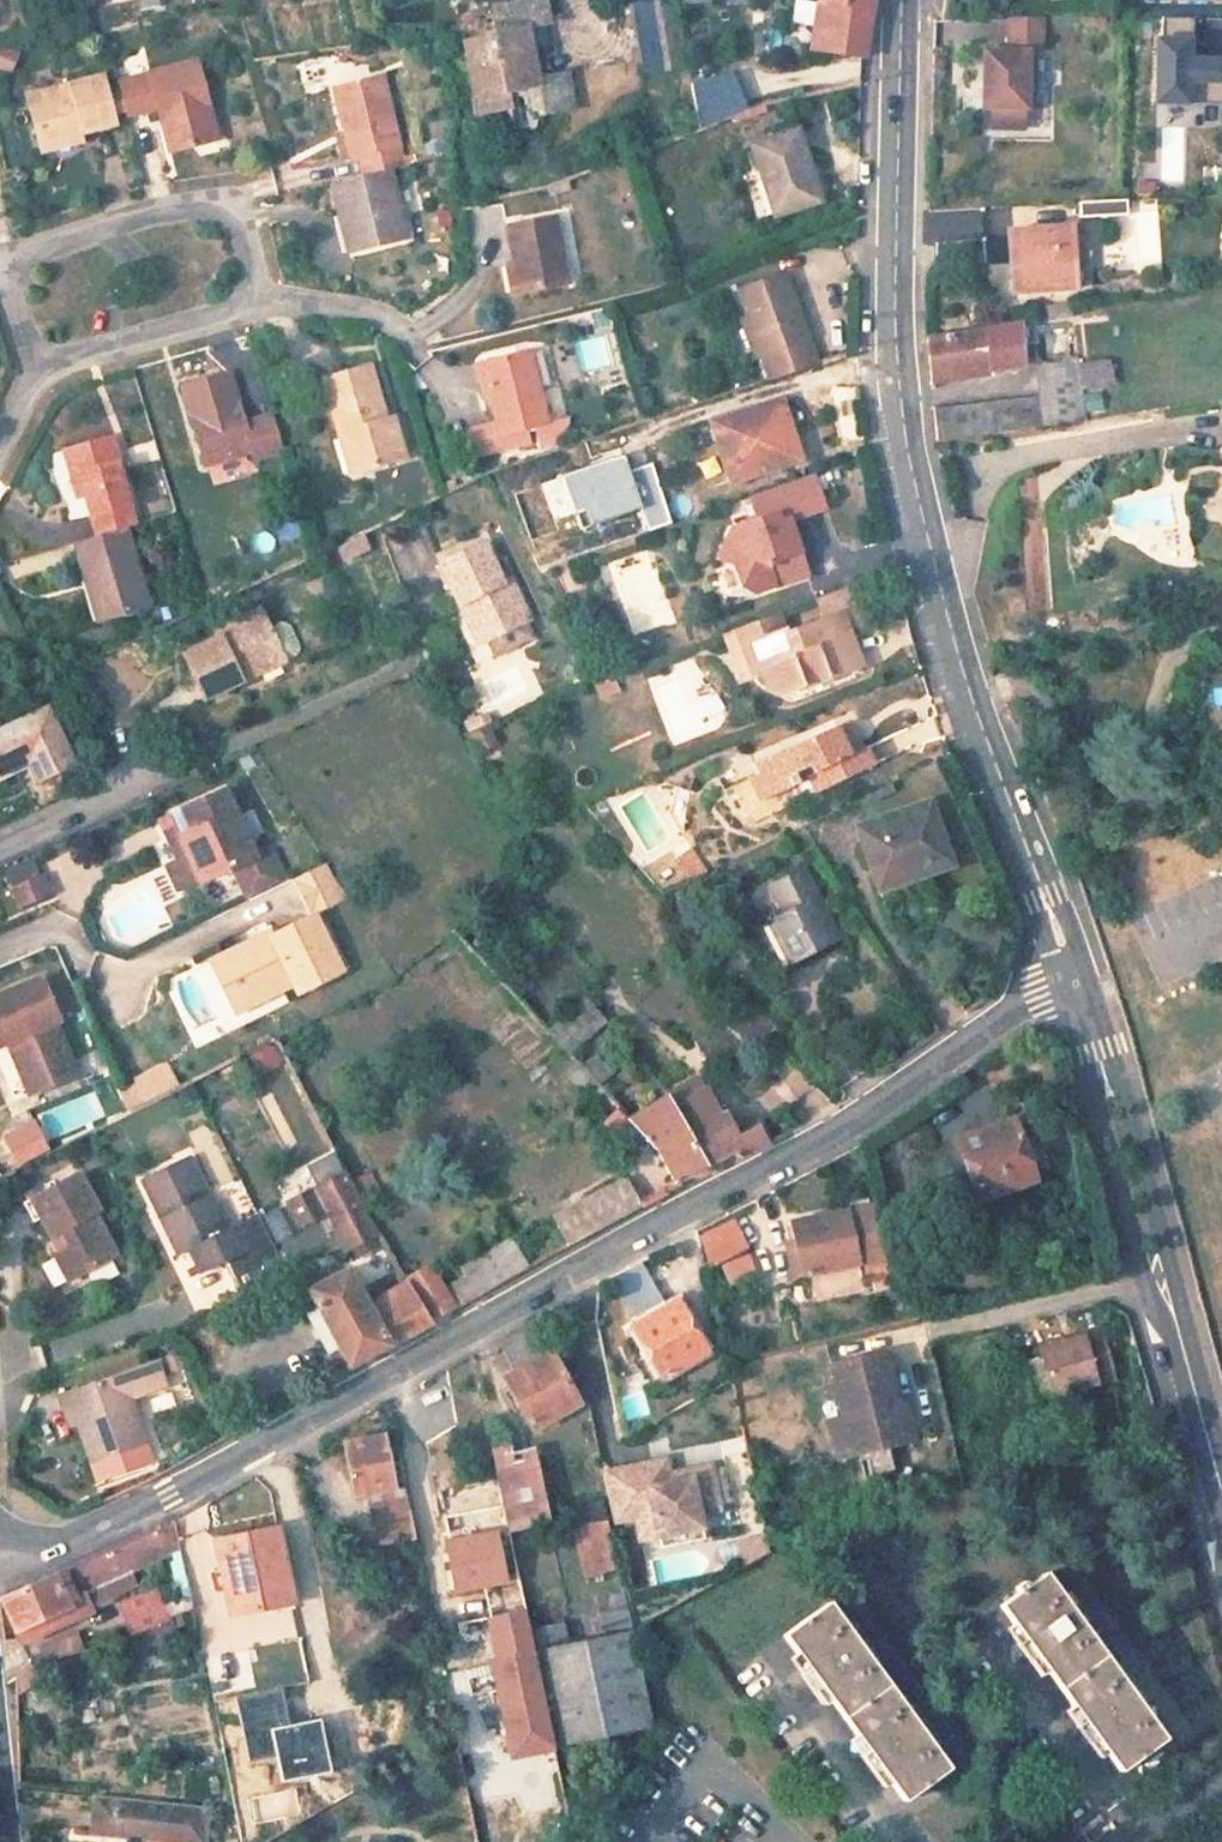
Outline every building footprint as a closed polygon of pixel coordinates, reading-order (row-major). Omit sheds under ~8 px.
[(485,33),(490,58),(468,63),(479,114),(513,107),(509,90),(529,86),(535,116),(542,115),(542,121),(576,115),(568,72),(538,78),(533,51),(529,27),(544,24),(550,23),(545,0),(518,0),(491,5),(496,31),(485,33)] [(814,28),(833,31),(839,39),(836,52),(863,57),(873,0),(819,0),(814,28)] [(631,10),(638,80),(681,77),(675,7),(631,10)] [(1043,16),(1002,16),(1002,47),(974,47),(974,109),(987,109),(987,129),(1022,129),(1022,109),(1024,109),(1023,51),(1043,51),(1043,16)] [(1199,23),(1167,22),(1166,45),(1163,44),(1161,108),(1221,109),(1221,65),(1195,64),(1195,46),(1199,47),(1199,23)] [(533,51),(549,48),(544,24),(529,27),(533,51)] [(833,31),(814,28),(810,48),(836,52),(839,39),(833,31)] [(490,58),(485,33),(463,39),(468,63),(490,58)] [(8,74),(15,52),(0,47),(0,72),(8,74)] [(295,64),(303,92),(319,88),(310,60),(295,64)] [(214,141),(195,63),(116,84),(125,120),(157,111),(169,153),(214,141)] [(685,80),(693,117),(723,111),(716,74),(685,80)] [(382,77),(331,87),(342,131),(336,133),(343,162),(358,159),(362,178),(389,171),(405,167),(382,77)] [(102,80),(25,100),(38,150),(80,138),(114,128),(102,80)] [(829,205),(805,129),(753,145),(777,222),(829,205)] [(83,147),(80,138),(38,150),(40,159),(83,147)] [(333,184),(349,253),(406,239),(389,171),(362,178),(333,184)] [(394,186),(400,213),(416,210),(409,183),(394,186)] [(549,221),(502,229),(509,269),(514,296),(561,288),(549,221)] [(1066,232),(1013,233),(1014,265),(1008,265),(1009,298),(1068,295),(1066,232)] [(502,298),(514,296),(509,269),(497,270),(502,298)] [(811,370),(781,281),(733,298),(741,322),(754,363),(762,386),(811,370)] [(741,322),(733,325),(747,366),(754,363),(741,322)] [(1022,366),(1015,326),(927,341),(931,380),(1022,366)] [(540,428),(524,355),(477,365),(490,425),(492,437),(522,431),(540,428)] [(1074,360),(1036,366),(1041,395),(1006,401),(984,403),(934,408),(938,448),(1086,424),(1074,360)] [(378,418),(361,365),(315,380),(332,438),(341,436),(351,471),(398,456),(385,416),(378,418)] [(198,464),(245,450),(248,461),(278,452),(267,415),(238,423),(224,374),(176,388),(198,464)] [(800,461),(782,406),(714,428),(732,482),(800,461)] [(492,437),(490,425),(464,431),(469,455),(525,443),(522,431),(492,437)] [(107,439),(59,453),(67,479),(75,477),(83,503),(94,539),(123,530),(130,528),(112,466),(114,465),(107,439)] [(826,510),(814,475),(750,498),(758,522),(735,531),(727,545),(742,552),(734,567),(742,588),(756,595),(809,577),(798,545),(788,548),(781,525),(826,510)] [(75,477),(67,479),(74,505),(83,503),(75,477)] [(109,618),(147,605),(123,530),(94,539),(74,546),(85,581),(96,578),(109,618)] [(333,544),(338,562),(367,553),(361,535),(333,544)] [(528,626),(508,585),(500,589),(482,549),(438,569),(458,611),(466,608),(484,647),(493,665),(534,646),(526,627),(528,626)] [(98,622),(109,618),(96,578),(85,581),(98,622)] [(856,626),(842,590),(813,602),(820,622),(781,637),(777,638),(770,619),(732,634),(748,675),(752,673),(759,690),(779,698),(800,690),(851,670),(838,633),(856,626)] [(474,652),(484,647),(466,608),(458,611),(456,613),(474,652)] [(269,628),(260,609),(216,630),(219,638),(183,654),(203,699),(240,682),(237,674),(282,653),(269,628)] [(282,653),(237,674),(240,682),(301,653),(286,621),(269,628),(282,653)] [(0,732),(0,776),(29,763),(39,784),(75,767),(48,709),(0,732)] [(870,770),(862,751),(839,762),(833,748),(837,746),(831,732),(795,748),(796,750),(777,759),(775,757),(750,767),(755,778),(744,783),(756,808),(792,791),(786,779),(808,769),(811,777),(807,780),(815,796),(870,770)] [(162,817),(181,857),(161,865),(175,894),(229,869),(245,904),(282,886),(266,852),(251,859),(220,791),(162,817)] [(951,863),(926,801),(856,827),(881,890),(951,863)] [(706,875),(696,851),(678,861),(689,883),(706,875)] [(311,913),(342,898),(322,867),(289,883),(305,916),(311,913)] [(26,906),(56,892),(47,873),(17,886),(26,906)] [(833,942),(797,873),(764,889),(779,919),(761,927),(783,967),(833,942)] [(243,1005),(290,982),(295,991),(339,968),(311,913),(305,916),(271,933),(269,929),(218,953),(243,1005)] [(1214,953),(1221,971),(1221,949),(1214,953)] [(243,1005),(218,953),(209,958),(233,1010),(243,1005)] [(0,992),(0,1044),(12,1039),(17,1037),(39,1089),(78,1072),(56,1020),(62,1018),(43,974),(0,992)] [(713,1078),(776,1028),(749,996),(724,1016),(731,1025),(694,1055),(713,1078)] [(563,1058),(605,1024),(582,997),(541,1031),(563,1058)] [(17,1037),(12,1039),(34,1091),(39,1089),(17,1037)] [(164,1064),(115,1088),(125,1108),(173,1084),(164,1064)] [(785,1096),(809,1089),(802,1064),(777,1071),(785,1096)] [(718,1116),(704,1093),(671,1111),(707,1169),(733,1154),(738,1162),(766,1146),(756,1128),(740,1136),(725,1113),(718,1116)] [(650,1154),(673,1192),(681,1188),(679,1185),(704,1178),(702,1173),(707,1169),(671,1111),(662,1097),(624,1124),(636,1137),(650,1154)] [(624,1124),(615,1114),(599,1128),(619,1149),(621,1149),(636,1137),(624,1124)] [(951,1201),(1025,1182),(1011,1123),(950,1138),(958,1171),(945,1174),(951,1201)] [(4,1141),(19,1170),(51,1154),(36,1125),(4,1141)] [(208,1196),(205,1197),(188,1158),(140,1180),(158,1220),(163,1217),(179,1253),(184,1250),(195,1274),(221,1263),(237,1298),(279,1275),(253,1218),(224,1231),(208,1196)] [(58,1216),(66,1233),(56,1238),(52,1240),(71,1277),(120,1254),(98,1212),(102,1210),(83,1174),(35,1199),(45,1218),(47,1222),(58,1216)] [(326,1213),(344,1250),(378,1234),(367,1216),(346,1175),(316,1191),(288,1205),(298,1227),(326,1213)] [(637,1212),(625,1194),(551,1233),(562,1253),(637,1212)] [(45,1218),(35,1199),(26,1203),(36,1223),(45,1218)] [(795,1272),(849,1259),(838,1210),(783,1223),(795,1272)] [(47,1222),(56,1238),(66,1233),(58,1216),(47,1222)] [(163,1217),(158,1220),(174,1255),(179,1253),(163,1217)] [(709,1269),(740,1251),(722,1219),(691,1237),(709,1269)] [(337,1267),(379,1247),(374,1237),(333,1257),(337,1267)] [(367,1307),(347,1270),(307,1293),(350,1373),(432,1326),(408,1285),(367,1307)] [(647,1387),(703,1358),(675,1306),(630,1329),(645,1358),(635,1364),(647,1387)] [(1114,1376),(1100,1326),(1082,1331),(1083,1336),(1042,1348),(1044,1356),(1023,1362),(1033,1398),(1114,1376)] [(500,1380),(526,1432),(571,1410),(531,1329),(493,1348),(507,1377),(500,1380)] [(60,1392),(67,1413),(74,1411),(79,1425),(92,1463),(146,1443),(128,1396),(165,1383),(156,1357),(60,1392)] [(893,1422),(877,1360),(827,1372),(840,1422),(824,1426),(834,1464),(906,1447),(900,1420),(893,1422)] [(74,1411),(67,1413),(72,1427),(79,1425),(74,1411)] [(375,1545),(406,1539),(388,1446),(374,1449),(372,1437),(336,1444),(347,1499),(366,1495),(375,1545)] [(505,1533),(543,1525),(530,1465),(502,1471),(496,1446),(487,1448),(505,1533)] [(653,1546),(698,1534),(690,1507),(712,1502),(702,1462),(675,1470),(675,1476),(663,1479),(656,1457),(595,1474),(607,1522),(628,1517),(633,1537),(653,1546)] [(155,1514),(158,1523),(166,1521),(163,1512),(155,1514)] [(579,1579),(614,1571),(602,1519),(566,1527),(579,1579)] [(498,1614),(516,1610),(499,1530),(435,1544),(445,1593),(491,1583),(498,1614)] [(234,1616),(282,1605),(267,1535),(207,1548),(214,1579),(226,1576),(234,1616)] [(122,1574),(112,1551),(57,1576),(64,1593),(56,1597),(48,1579),(0,1601),(0,1612),(15,1645),(87,1613),(78,1594),(122,1574)] [(994,1610),(1110,1774),(1153,1743),(1037,1579),(994,1610)] [(132,1634),(160,1620),(145,1592),(117,1606),(132,1634)] [(894,1805),(941,1771),(824,1607),(777,1641),(894,1805)] [(555,1750),(649,1728),(622,1613),(596,1619),(601,1641),(560,1651),(554,1625),(527,1631),(555,1750)] [(39,1635),(47,1658),(78,1647),(71,1625),(39,1635)] [(526,1659),(484,1669),(506,1761),(548,1751),(526,1659)] [(87,1829),(197,1841),(200,1808),(91,1797),(87,1829)]
